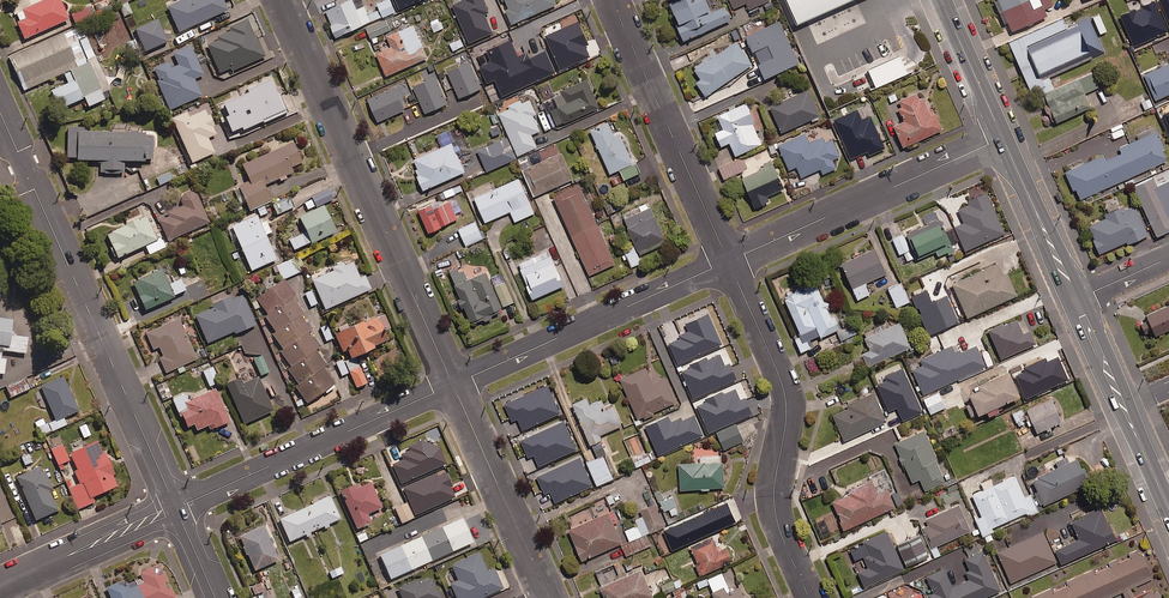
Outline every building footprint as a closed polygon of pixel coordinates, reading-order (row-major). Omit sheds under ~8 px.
[(21,10),(25,19),(16,23),(24,40),(68,20),(59,0),(45,0),(21,10)] [(166,7),(178,34),(228,12),(224,2),(228,0),(183,0),(166,7)] [(325,11),(332,26),(331,26),(336,39),(365,26),(353,0),(351,0),(325,11)] [(483,0),(465,0),(465,1),(453,6),(469,43),(492,34),(484,15),(488,13),(483,0)] [(509,9),(506,10),(513,25),(557,5),(555,0),(505,0),(509,9)] [(707,0),(679,0),(670,4),(679,24),(677,25),(685,42),(732,20),(726,7),(713,13),(707,0)] [(771,0),(730,0),(734,9),(746,4),(749,10),(771,0)] [(797,27),(859,0),(785,0),(797,27)] [(1013,32),(1048,16),(1045,10),(1054,5),(1052,0),(999,0),(1013,32)] [(93,18),(90,8),(73,15),(76,25),(93,18)] [(1069,26),(1065,16),(1010,41),(1035,98),(1058,87),(1054,77),(1108,53),(1092,16),(1069,26)] [(443,29),(440,18),(430,22),(434,33),(443,29)] [(168,43),(158,20),(136,30),(146,52),(168,43)] [(255,38),(247,20),(228,28),(230,31),(216,37),(218,41),(207,46),(220,73),(230,69),(232,72),(265,57),(256,37),(255,38)] [(532,32),(527,23),(504,34),(509,43),(532,32)] [(561,23),(541,32),(553,60),(579,48),(574,35),(567,38),(561,23)] [(746,38),(753,55),(755,54),(760,64),(758,65),(765,80),(798,64),(779,23),(746,38)] [(193,30),(175,37),(178,45),(196,37),(193,30)] [(399,32),(387,37),(391,47),(376,54),(387,77),(428,58),(423,47),(409,54),(399,32)] [(63,34),(8,58),(20,85),(75,61),(63,34)] [(463,47),(460,39),(449,43),(452,51),(463,47)] [(753,65),(737,42),(695,71),(701,80),(697,83),(706,97),(753,65)] [(493,44),(477,52),(490,79),(507,71),(493,44)] [(203,76),(190,46),(171,54),(177,66),(171,68),(169,63),(153,69),(158,81),(157,82),(169,111),(202,97),(194,80),(203,76)] [(900,57),(868,71),(876,89),(908,75),(900,57)] [(89,62),(69,71),(74,81),(51,91),(59,109),(101,90),(89,62)] [(127,67),(120,65),(116,78),(123,80),(127,67)] [(1147,79),(1157,101),(1168,96),(1168,69),(1147,79)] [(429,79),(407,88),(414,103),(410,105),(416,120),(422,117),(427,126),(446,117),(429,79)] [(1093,108),(1080,79),(1046,94),(1059,123),(1093,108)] [(286,112),(271,80),(247,91),(248,94),(223,105),(228,117),(225,119),(232,133),(241,129),(243,132),(286,112)] [(588,80),(563,91),(568,103),(558,108),(565,124),(600,108),(588,80)] [(809,90),(771,107),(783,134),(821,116),(809,90)] [(918,94),(901,102),(904,108),(900,110),(906,122),(895,127),(904,149),(944,131),(937,114),(933,116),(925,98),(921,100),(918,94)] [(537,115),(531,100),(523,103),(521,100),(509,106),(510,109),(500,114),(518,156),(538,148),(532,135),(541,132),(534,117),(537,115)] [(1158,107),(1168,133),(1168,102),(1158,107)] [(756,124),(747,104),(718,116),(725,130),(716,134),(722,147),(731,143),(737,156),(763,145),(754,125),(756,124)] [(186,114),(172,120),(192,164),(215,154),(208,139),(216,135),(213,128),(215,127),(210,116),(207,117),(205,111),(188,118),(186,114)] [(609,123),(591,131),(611,175),(634,164),(621,134),(615,137),(609,123)] [(88,130),(88,126),(69,126),(68,157),(79,157),(79,159),(102,159),(102,172),(125,172),(125,160),(146,160),(146,159),(154,159),(155,135),(147,135),(147,131),(88,130)] [(1158,131),(1120,148),(1123,154),(1107,161),(1104,156),(1066,173),(1075,191),(1077,190),(1082,200),(1168,161),(1168,160),(1165,151),(1167,150),(1158,131)] [(806,134),(779,146),(790,171),(797,168),(802,178),(821,170),(824,175),(838,169),(834,161),(841,157),(834,140),(826,143),(823,137),(810,143),(806,134)] [(506,138),(477,151),(486,173),(515,160),(506,138)] [(293,143),(241,166),(249,182),(238,187),(249,211),(271,201),(264,187),(294,174),(292,169),(303,164),(293,143)] [(453,143),(414,160),(420,176),(417,177),(424,192),(466,173),(453,143)] [(180,154),(155,165),(159,173),(183,162),(180,154)] [(562,154),(523,171),(535,197),(574,180),(562,154)] [(743,171),(738,161),(720,170),(724,180),(743,171)] [(785,189),(775,166),(744,181),(756,208),(770,202),(768,197),(785,189)] [(182,167),(157,179),(161,186),(186,174),(182,167)] [(1134,188),(1158,238),(1168,232),(1168,183),(1159,187),(1155,178),(1134,188)] [(519,179),(474,199),(485,224),(511,212),(515,223),(535,214),(519,179)] [(463,191),(461,185),(444,193),(446,198),(463,191)] [(581,186),(554,198),(590,276),(616,264),(581,186)] [(312,197),(313,199),(304,204),(307,211),(317,206),(317,208),(335,199),(330,189),(312,197)] [(1003,232),(985,190),(966,198),(968,202),(957,207),(963,220),(953,224),(963,248),(1003,232)] [(209,223),(197,195),(190,192),(183,196),(180,202),(182,207),(166,214),(168,218),(159,222),(168,242),(209,223)] [(290,197),(273,206),(278,216),(295,208),(290,197)] [(612,199),(604,204),(610,214),(617,210),(612,199)] [(432,205),(419,211),(429,233),(451,223),(443,206),(434,210),(432,205)] [(265,206),(257,210),(261,218),(269,214),(265,206)] [(1107,219),(1090,227),(1096,240),(1094,241),(1101,255),(1128,243),(1129,246),(1150,236),(1136,206),(1126,210),(1124,207),(1106,215),(1107,219)] [(323,207),(299,218),(311,245),(336,234),(323,207)] [(651,208),(625,220),(639,252),(666,240),(651,208)] [(147,215),(112,231),(116,241),(112,243),(119,258),(159,240),(147,215)] [(257,216),(231,227),(251,272),(277,261),(257,216)] [(939,216),(905,231),(916,257),(950,242),(939,216)] [(482,240),(475,223),(458,230),(466,247),(482,240)] [(909,248),(902,233),(892,237),(898,252),(909,248)] [(874,246),(840,261),(851,286),(885,271),(874,246)] [(240,249),(230,254),(234,262),(244,257),(240,249)] [(641,264),(636,251),(626,255),(631,268),(641,264)] [(552,256),(520,270),(534,300),(565,287),(552,256)] [(996,260),(951,281),(966,314),(1016,292),(1006,269),(1001,271),(996,260)] [(332,272),(311,281),(325,312),(372,291),(365,276),(360,278),(353,263),(344,267),(343,263),(331,269),(332,272)] [(946,273),(951,271),(948,265),(930,273),(938,292),(952,286),(946,273)] [(163,268),(139,279),(145,294),(140,296),(146,310),(175,296),(163,268)] [(503,309),(487,272),(455,286),(461,299),(458,300),(462,309),(465,308),(471,323),(503,309)] [(217,275),(205,281),(209,290),(221,285),(217,275)] [(210,296),(204,279),(186,287),(192,303),(210,296)] [(297,297),(283,279),(255,300),(267,316),(264,318),(275,334),(272,336),(284,351),(281,354),(292,369),(289,372),(299,386),(296,389),(307,404),(334,384),(323,369),(327,366),(316,352),(319,349),(308,335),(312,332),(301,317),(304,315),(293,300),(297,297)] [(494,287),(503,308),(517,302),(508,281),(494,287)] [(909,299),(901,281),(887,287),(895,305),(909,299)] [(815,282),(784,296),(799,331),(815,324),(820,334),(839,325),(833,313),(830,315),(815,282)] [(318,304),(312,290),(305,293),(311,307),(318,304)] [(256,321),(244,294),(196,315),(209,343),(256,321)] [(1145,312),(1147,318),(1140,321),(1144,329),(1150,326),(1153,332),(1168,325),(1168,298),(1168,301),(1145,312)] [(1001,321),(987,327),(1000,356),(1035,341),(1029,327),(1022,330),(1016,316),(1002,322),(1001,321)] [(0,317),(0,374),(6,375),(8,358),(3,357),(4,351),(28,354),(30,336),(13,334),(15,318),(0,317)] [(180,318),(146,333),(154,350),(160,347),(164,356),(160,358),(167,372),(198,358),(180,318)] [(376,319),(335,336),(342,354),(347,352),(349,358),(386,343),(376,319)] [(899,319),(863,335),(868,348),(861,351),(866,364),(910,345),(899,319)] [(328,325),(321,328),(327,342),(334,339),(328,325)] [(847,325),(836,329),(840,338),(851,334),(847,325)] [(705,329),(679,341),(689,364),(716,352),(705,329)] [(804,331),(794,336),(800,351),(811,346),(804,331)] [(951,343),(919,357),(921,363),(912,367),(922,391),(985,364),(976,343),(960,350),(958,347),(953,349),(951,343)] [(270,373),(262,356),(254,359),(261,376),(270,373)] [(349,373),(344,360),(337,363),(342,376),(349,373)] [(645,364),(618,376),(636,418),(642,415),(643,417),(653,412),(652,410),(675,400),(664,375),(652,380),(645,364)] [(1007,365),(975,379),(978,384),(967,389),(976,409),(1018,391),(1007,365)] [(901,366),(883,373),(885,378),(876,382),(888,409),(896,405),(902,418),(921,410),(901,366)] [(220,383),(213,367),(203,371),(210,387),(220,383)] [(368,384),(361,368),(350,372),(357,389),(368,384)] [(64,376),(41,386),(57,421),(80,411),(64,376)] [(242,377),(227,384),(245,423),(275,410),(260,376),(244,383),(242,377)] [(26,379),(6,387),(11,398),(31,390),(26,379)] [(960,391),(962,390),(957,379),(937,387),(942,398),(944,398),(947,405),(963,398),(960,391)] [(547,382),(503,401),(511,419),(516,417),(521,428),(559,411),(547,382)] [(216,388),(185,402),(188,408),(181,411),(188,427),(195,424),(198,430),(214,423),(216,428),(231,421),(216,388)] [(873,389),(845,401),(847,406),(831,412),(843,438),(886,419),(873,389)] [(944,406),(938,390),(923,397),(929,412),(944,406)] [(585,395),(571,401),(589,442),(601,437),(599,432),(621,423),(612,402),(604,406),(600,396),(588,402),(585,395)] [(1021,401),(1019,395),(1005,401),(1008,407),(1021,401)] [(742,396),(720,406),(728,423),(750,413),(742,396)] [(1050,396),(1025,407),(1036,431),(1061,420),(1050,396)] [(1025,417),(1022,408),(1012,412),(1015,421),(1025,417)] [(563,418),(519,438),(527,455),(533,453),(538,464),(576,448),(563,418)] [(46,424),(44,419),(35,423),(41,437),(52,432),(48,423),(46,424)] [(735,422),(716,431),(723,447),(742,439),(735,422)] [(91,436),(86,424),(79,427),(85,439),(91,436)] [(923,428),(893,441),(911,481),(918,477),(924,489),(944,480),(934,458),(937,457),(923,428)] [(97,441),(71,453),(91,498),(119,486),(114,475),(116,474),(106,452),(103,453),(97,441)] [(70,461),(63,445),(52,450),(59,466),(70,461)] [(435,448),(404,462),(422,503),(438,496),(438,497),(454,490),(435,448)] [(650,459),(646,451),(632,458),(635,466),(650,459)] [(579,455),(535,474),(543,492),(549,489),(554,500),(592,484),(579,455)] [(1076,457),(1031,477),(1042,502),(1087,482),(1076,457)] [(703,460),(677,461),(679,487),(723,484),(722,460),(703,461),(703,460)] [(40,466),(17,477),(37,521),(60,511),(51,490),(54,489),(45,470),(42,472),(40,466)] [(1014,474),(971,493),(981,514),(974,517),(980,531),(1037,505),(1031,491),(1023,495),(1014,474)] [(854,489),(831,499),(842,526),(894,504),(886,486),(876,490),(870,477),(852,484),(854,489)] [(356,485),(342,491),(358,529),(373,522),(369,514),(384,507),(372,481),(357,488),(356,485)] [(659,498),(663,509),(668,508),(671,515),(678,512),(671,493),(659,498)] [(331,495),(280,519),(291,542),(342,518),(331,495)] [(725,500),(662,528),(671,548),(734,520),(725,500)] [(402,501),(392,506),(399,521),(410,515),(402,501)] [(663,525),(654,501),(640,506),(642,514),(634,517),(640,534),(663,525)] [(958,502),(924,517),(927,523),(921,526),(930,546),(969,528),(958,502)] [(418,504),(408,508),(412,516),(421,512),(418,504)] [(1100,505),(1070,519),(1078,536),(1053,547),(1060,562),(1115,537),(1100,505)] [(607,509),(567,526),(580,558),(621,540),(607,509)] [(464,517),(381,555),(392,579),(475,542),(464,517)] [(887,528),(903,561),(909,558),(913,566),(928,559),(910,518),(887,528)] [(265,526),(241,537),(256,570),(280,560),(265,526)] [(886,528),(861,538),(867,551),(862,554),(867,564),(857,569),(863,584),(903,566),(886,528)] [(1056,560),(1042,529),(995,550),(1009,581),(1056,560)] [(645,533),(620,543),(625,554),(650,544),(645,533)] [(711,534),(689,543),(701,572),(732,558),(725,544),(717,547),(711,534)] [(925,574),(933,591),(927,593),(929,597),(977,597),(999,588),(981,549),(963,557),(968,568),(964,569),(967,577),(952,584),(943,566),(925,574)] [(452,565),(459,580),(451,584),(458,597),(483,597),(505,588),(496,569),(489,571),(481,552),(452,565)] [(1031,597),(1099,597),(1124,587),(1129,597),(1161,597),(1155,584),(1135,593),(1131,585),(1150,578),(1138,552),(1031,597)] [(630,557),(621,560),(625,570),(633,567),(630,557)] [(155,566),(141,572),(146,583),(130,590),(125,580),(107,588),(112,597),(177,597),(165,572),(155,566)] [(341,572),(339,566),(327,571),(329,577),(341,572)] [(599,584),(605,597),(642,597),(652,594),(640,566),(599,584)] [(671,576),(657,581),(661,588),(674,583),(671,576)] [(399,588),(403,597),(443,597),(434,578),(422,583),(420,579),(399,588)] [(262,589),(258,582),(248,586),(252,594),(262,589)] [(710,589),(714,597),(752,597),(751,595),(744,597),(738,584),(725,590),(723,584),(710,589)] [(295,586),(289,589),(293,597),(300,597),(295,586)] [(683,588),(673,591),(675,597),(687,597),(683,588)] [(900,597),(923,597),(919,589),(900,597)]
